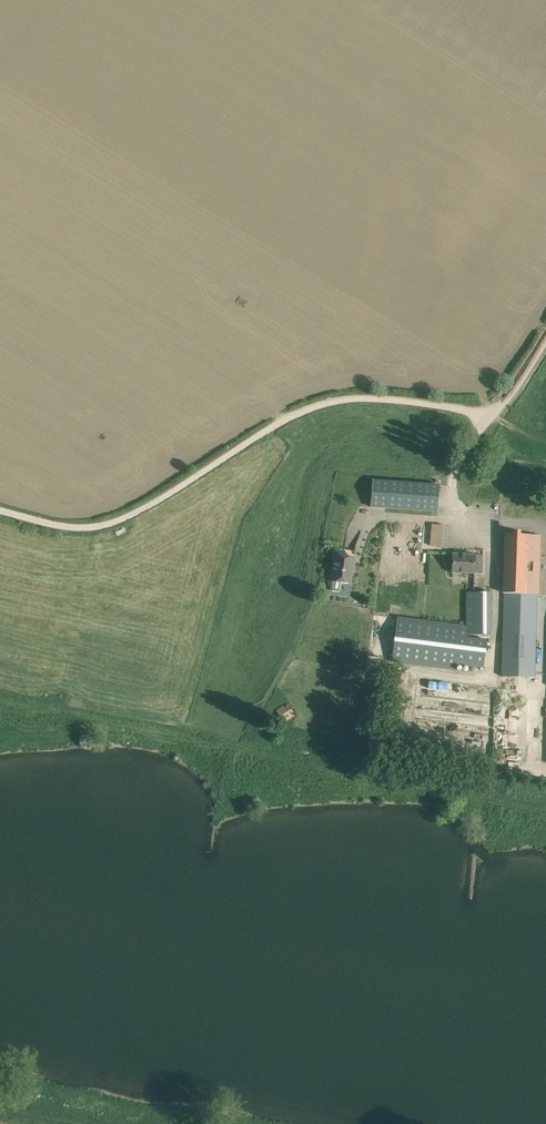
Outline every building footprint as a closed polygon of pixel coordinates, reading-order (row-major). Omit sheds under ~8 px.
[(437,511),(439,485),(374,480),(371,506),(437,511)] [(444,525),(433,524),(431,524),(430,545),(442,547),(444,525)] [(538,593),(540,535),(505,534),(503,593),(505,593),(502,676),(533,677),(536,593),(538,593)] [(336,561),(332,581),(331,589),(332,590),(338,591),(340,591),(341,583),(349,584),(351,573),(355,573),(356,567),(352,566),(354,556),(344,554),(344,550),(336,549),(334,560),(336,561)] [(482,571),(483,555),(475,555),(453,554),(452,570),(482,571)] [(392,662),(456,670),(456,664),(483,667),(487,639),(468,637),(468,634),(492,635),(491,591),(466,592),(466,625),(398,616),(392,662)] [(295,715),(287,703),(276,711),(284,723),(295,715)] [(455,723),(455,710),(422,709),(422,723),(455,723)] [(501,716),(471,715),(470,726),(500,727),(501,716)]
